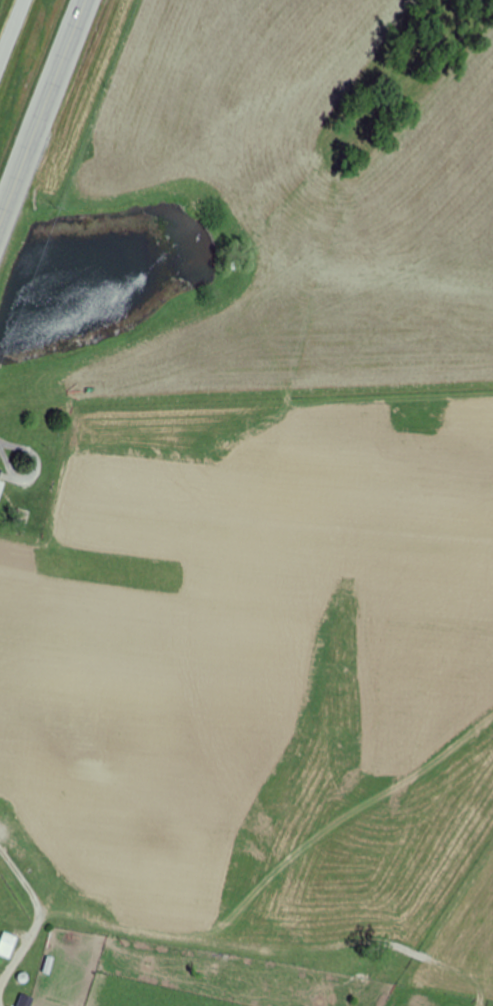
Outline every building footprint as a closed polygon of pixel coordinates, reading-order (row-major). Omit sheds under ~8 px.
[(13,959),(21,937),(6,931),(0,948),(0,954),(13,959)]
